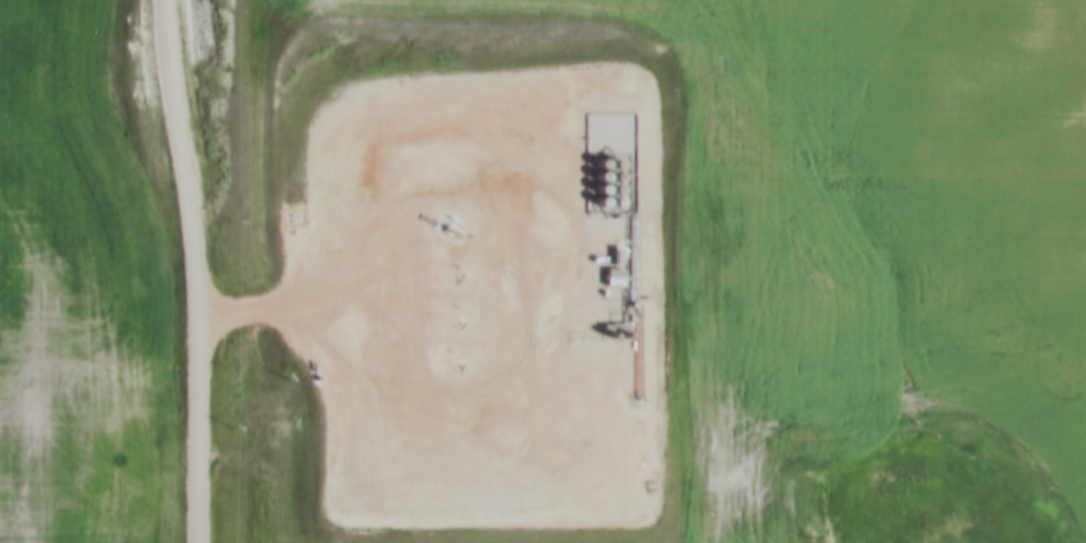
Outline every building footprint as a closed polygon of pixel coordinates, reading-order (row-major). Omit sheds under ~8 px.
[(597,118),(596,119),(594,119),(592,119),(591,118),(590,117),(588,115),(588,114),(590,112),(591,111),(592,109),(593,108),(595,108),(597,109),(598,111),(599,113),(599,114),(599,116),(598,117),(597,118)] [(613,119),(610,120),(609,120),(607,120),(606,119),(605,118),(604,116),(604,114),(604,113),(605,112),(607,111),(608,109),(610,109),(613,111),(614,112),(615,113),(615,115),(615,117),(614,118),(613,119)] [(613,131),(610,132),(609,132),(607,132),(606,131),(605,130),(604,128),(604,127),(604,125),(605,124),(607,123),(608,122),(610,122),(613,123),(614,124),(615,126),(615,127),(615,129),(614,130),(613,131)] [(597,132),(595,134),(593,134),(592,132),(591,132),(588,130),(588,129),(588,127),(588,126),(590,124),(591,123),(593,123),(595,123),(596,123),(598,125),(598,126),(599,128),(599,129),(598,131),(597,132)] [(611,145),(610,146),(608,146),(606,145),(605,145),(604,142),(603,141),(603,139),(604,138),(605,136),(606,135),(607,135),(609,135),(611,135),(613,137),(614,138),(614,140),(614,141),(613,143),(611,145)] [(596,146),(595,147),(593,147),(592,147),(590,146),(588,145),(588,142),(588,141),(588,139),(590,138),(591,137),(593,136),(594,136),(596,137),(597,138),(598,140),(599,141),(598,143),(597,145),(596,146)] [(596,159),(595,160),(593,160),(591,160),(590,159),(588,158),(587,155),(587,154),(588,152),(590,151),(591,150),(592,149),(594,149),(596,150),(597,151),(598,152),(598,154),(598,157),(597,158),(596,159)] [(613,159),(610,159),(608,160),(607,159),(606,158),(604,157),(604,155),(604,153),(604,151),(605,150),(606,149),(608,149),(610,149),(611,149),(614,150),(614,152),(615,153),(615,155),(614,158),(613,159)] [(611,171),(610,171),(608,172),(607,171),(605,170),(604,169),(604,167),(604,165),(604,163),(605,162),(606,161),(608,161),(609,161),(611,161),(613,162),(614,164),(615,165),(614,167),(613,170),(611,171)] [(597,172),(595,173),(594,173),(592,172),(591,172),(590,170),(588,169),(588,166),(588,165),(590,163),(592,162),(593,162),(595,162),(597,162),(598,164),(599,165),(599,167),(599,169),(598,171),(597,172)] [(613,183),(610,184),(608,184),(607,184),(606,183),(604,182),(604,180),(604,178),(604,176),(605,175),(606,174),(608,173),(610,173),(611,174),(614,175),(614,177),(615,178),(615,181),(614,182),(613,183)] [(597,184),(596,185),(594,185),(592,185),(591,184),(590,183),(588,181),(588,180),(590,177),(591,176),(592,175),(593,174),(595,174),(597,175),(598,176),(599,177),(599,180),(599,182),(598,183),(597,184)] [(596,196),(594,196),(593,197),(591,196),(590,195),(588,194),(587,193),(587,190),(587,188),(588,187),(591,186),(592,186),(594,186),(596,186),(597,187),(598,189),(598,190),(598,193),(597,195),(596,196)] [(613,196),(610,196),(609,197),(607,196),(606,195),(605,194),(604,193),(604,190),(604,188),(605,187),(607,186),(608,186),(610,186),(613,186),(614,187),(615,189),(615,190),(615,193),(614,195),(613,196)] [(445,482),(444,483),(442,483),(441,483),(438,482),(437,481),(437,478),(437,477),(437,475),(438,474),(439,473),(442,472),(443,472),(445,473),(446,474),(447,476),(448,477),(447,480),(447,481),(445,482)] [(457,482),(456,483),(454,483),(451,483),(450,482),(449,481),(448,478),(448,477),(449,475),(450,474),(451,473),(453,472),(455,472),(457,473),(458,474),(459,476),(459,477),(459,480),(458,481),(457,482)] [(405,483),(404,484),(402,484),(401,483),(399,483),(398,481),(398,480),(398,477),(398,476),(399,474),(400,473),(402,473),(403,473),(405,473),(407,475),(408,476),(409,478),(408,480),(407,482),(405,483)] [(420,483),(419,484),(416,484),(414,484),(413,483),(412,482),(411,480),(411,478),(412,476),(413,475),(414,474),(415,473),(418,473),(420,474),(421,475),(422,476),(422,478),(422,481),(421,482),(420,483)] [(433,483),(431,484),(430,484),(427,483),(426,483),(425,481),(424,480),(424,477),(424,476),(425,474),(427,473),(428,473),(431,473),(433,473),(434,475),(435,476),(435,478),(435,480),(434,482),(433,483)] [(393,484),(391,485),(389,485),(388,485),(387,484),(385,483),(385,481),(385,480),(385,477),(386,476),(387,475),(389,474),(391,474),(392,475),(395,476),(395,478),(396,480),(396,482),(395,483),(393,484)]
